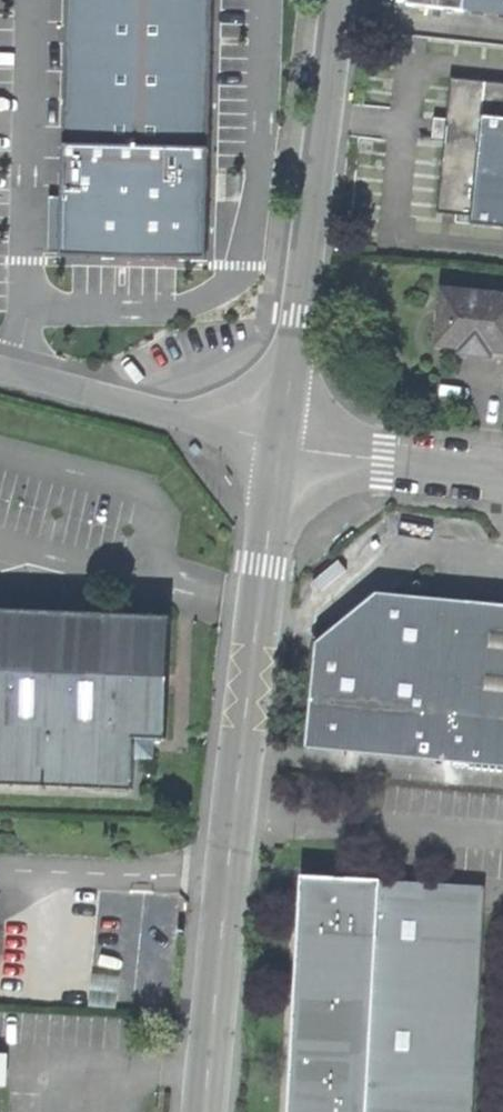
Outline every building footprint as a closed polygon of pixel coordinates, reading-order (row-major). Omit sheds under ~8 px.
[(61,257),(207,260),(212,41),(213,0),(67,0),(63,198),(61,253),(61,257)] [(408,4),(502,14),(502,0),(408,0),(408,4)] [(469,213),(469,222),(502,225),(502,83),(449,77),(443,147),(438,210),(469,213)] [(47,253),(61,253),(63,198),(48,197),(47,253)] [(502,351),(502,296),(443,290),(440,316),(437,344),(460,347),(460,353),(491,356),(492,350),(502,351)] [(502,770),(502,607),(393,596),(393,602),(388,603),(371,608),(356,617),(341,629),(326,646),(314,665),(310,665),(306,709),(302,749),(502,770)] [(134,739),(165,740),(166,738),(162,738),(164,696),(167,619),(171,619),(171,617),(0,610),(0,784),(132,790),(134,739)] [(300,878),(287,1111),(471,1111),(483,888),(300,878)]
